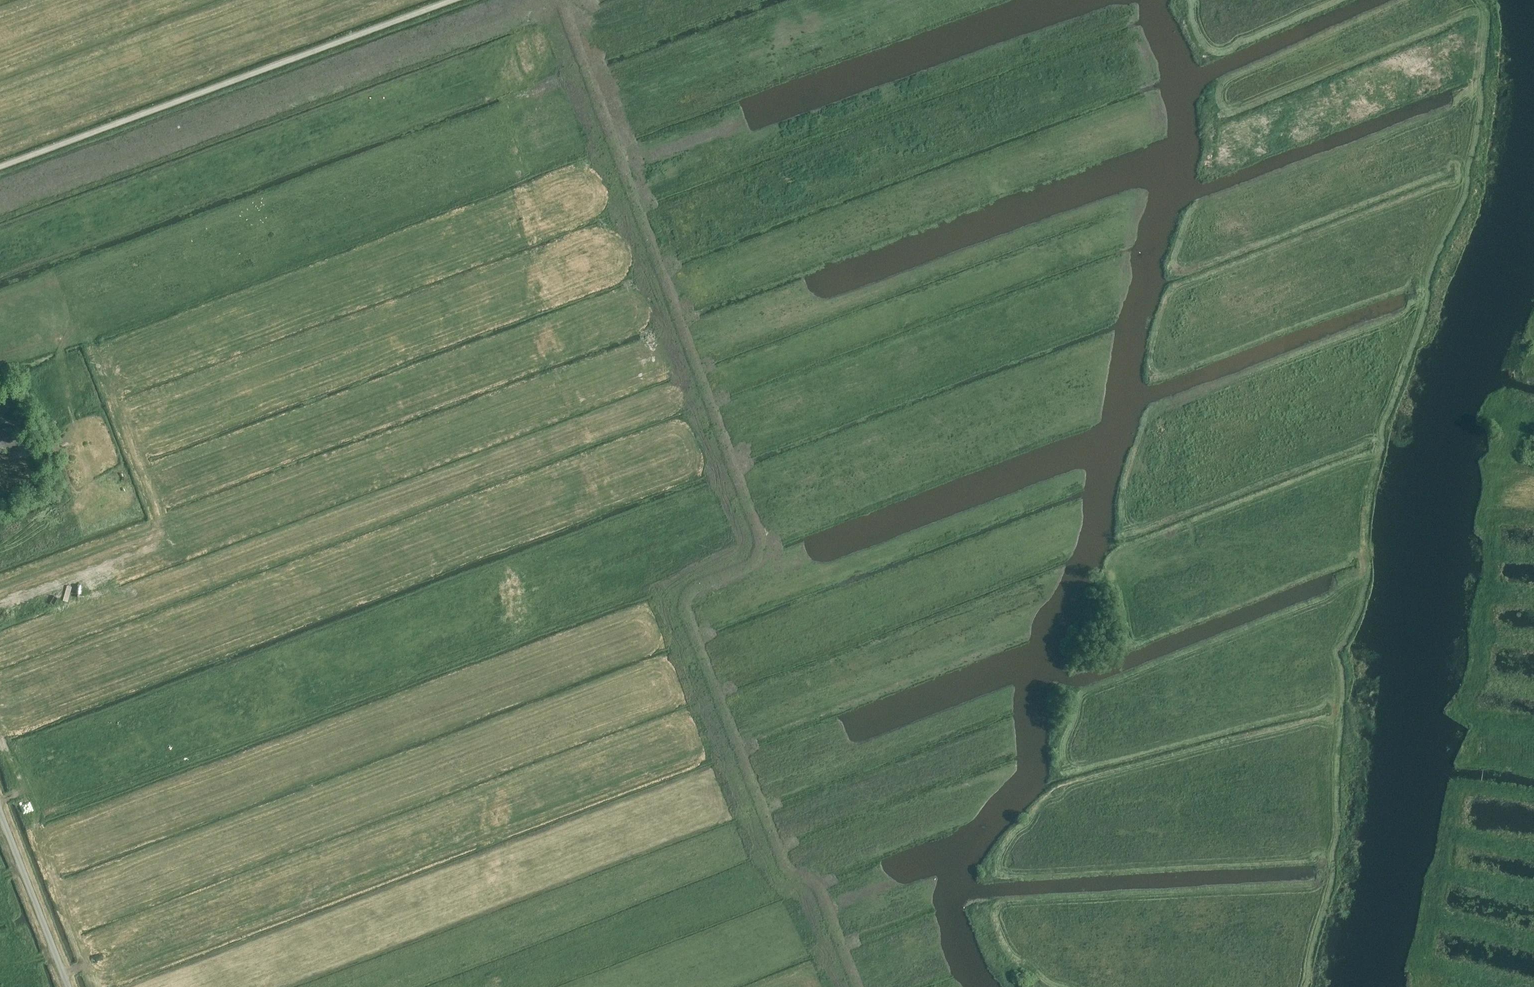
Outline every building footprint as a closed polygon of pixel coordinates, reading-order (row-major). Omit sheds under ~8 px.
[(17,444),(9,424),(0,428),(0,450),(17,444)]
